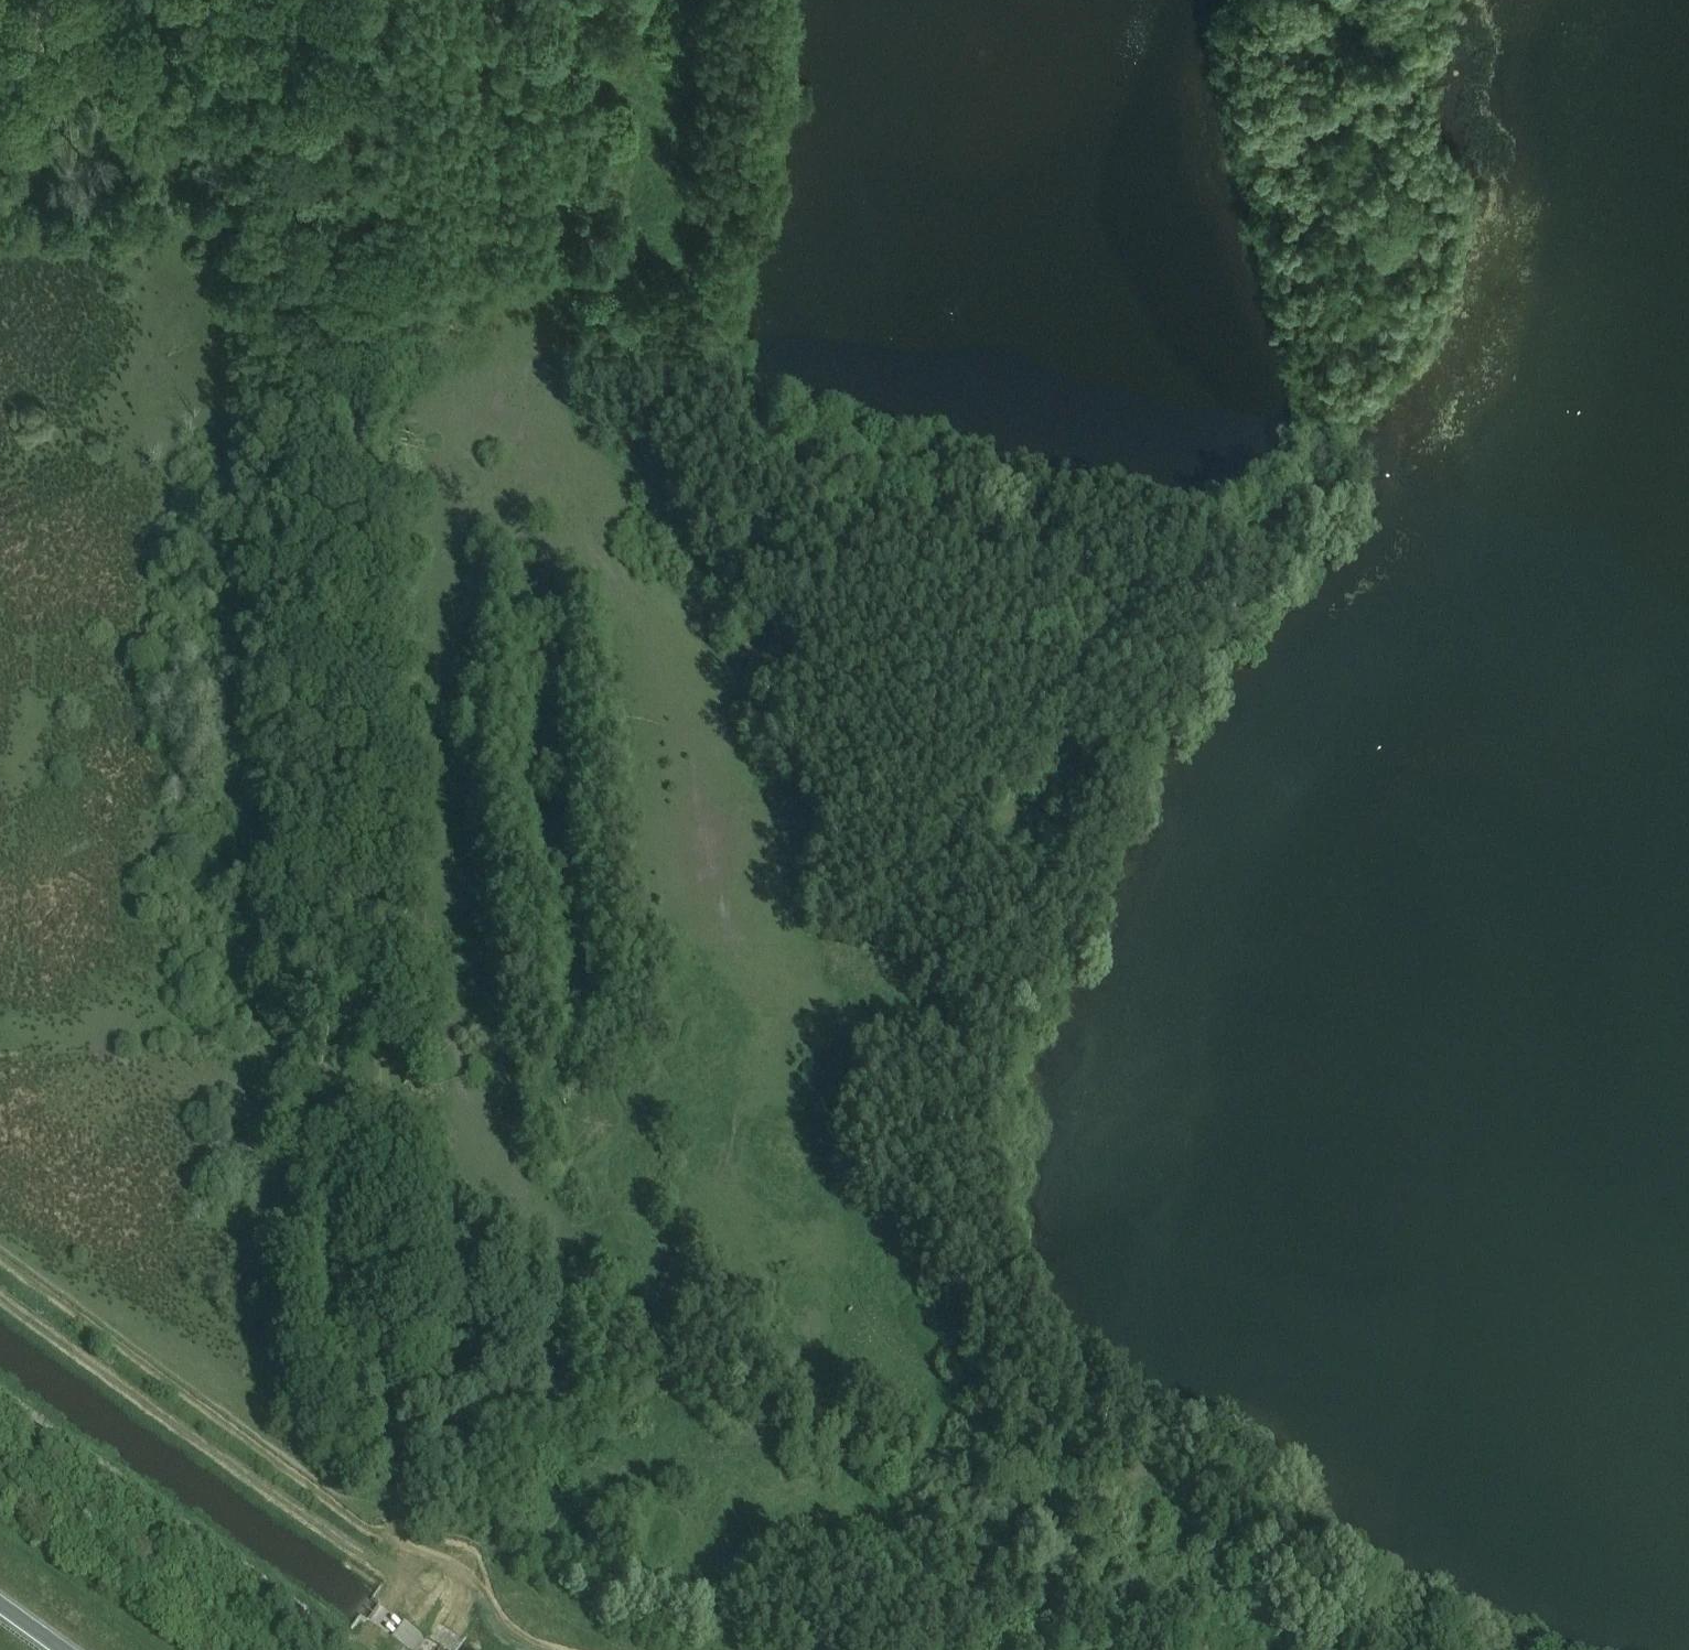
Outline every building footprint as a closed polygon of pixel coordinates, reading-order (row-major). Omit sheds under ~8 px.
[(381,1602),(368,1619),(406,1646),(403,1649),(444,1649),(445,1649),(456,1649),(464,1639),(439,1621),(428,1635),(381,1602)]
